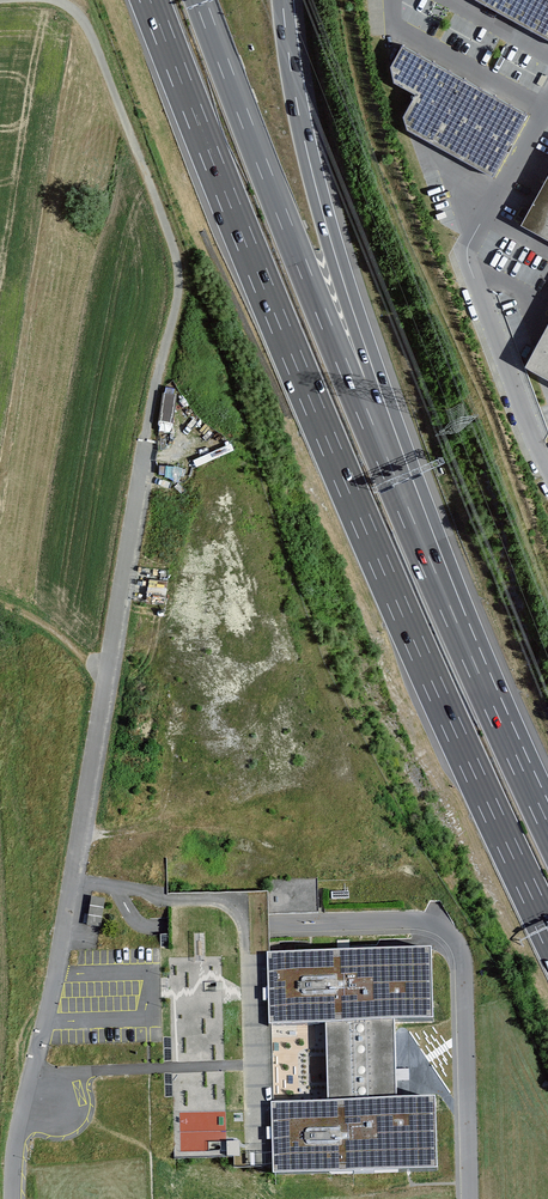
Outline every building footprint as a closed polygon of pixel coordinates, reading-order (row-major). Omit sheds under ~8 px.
[(547,40),(547,0),(476,0),(547,40)] [(494,177),(528,119),(405,49),(395,68),(398,83),(420,95),(408,116),(411,130),(494,177)] [(520,227),(547,242),(547,177),(520,227)] [(525,369),(547,381),(547,327),(525,369)] [(162,418),(172,418),(174,391),(164,390),(162,418)] [(102,917),(105,898),(92,896),(90,915),(102,917)] [(430,949),(266,955),(268,1028),(324,1026),(327,1103),(270,1105),(272,1176),(437,1170),(434,1098),(397,1099),(394,1026),(432,1025),(430,949)]
